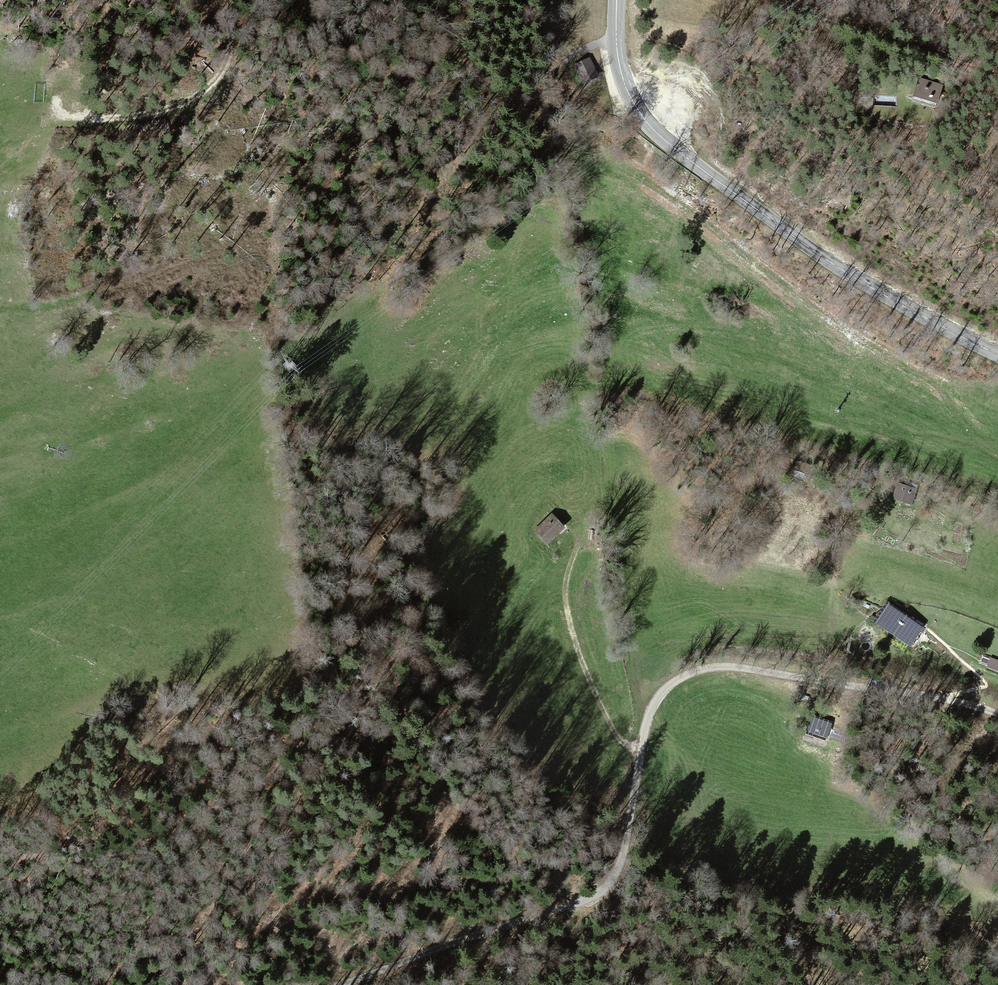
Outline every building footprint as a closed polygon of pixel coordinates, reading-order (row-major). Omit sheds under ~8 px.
[(589,57),(573,65),(583,84),(599,76),(589,57)] [(918,78),(913,96),(938,104),(943,85),(918,78)] [(550,517),(534,532),(544,543),(560,529),(550,517)] [(920,627),(888,604),(876,621),(908,643),(920,627)] [(985,668),(997,672),(997,671),(997,661),(989,658),(985,668)] [(808,718),(804,730),(826,737),(830,725),(808,718)]
